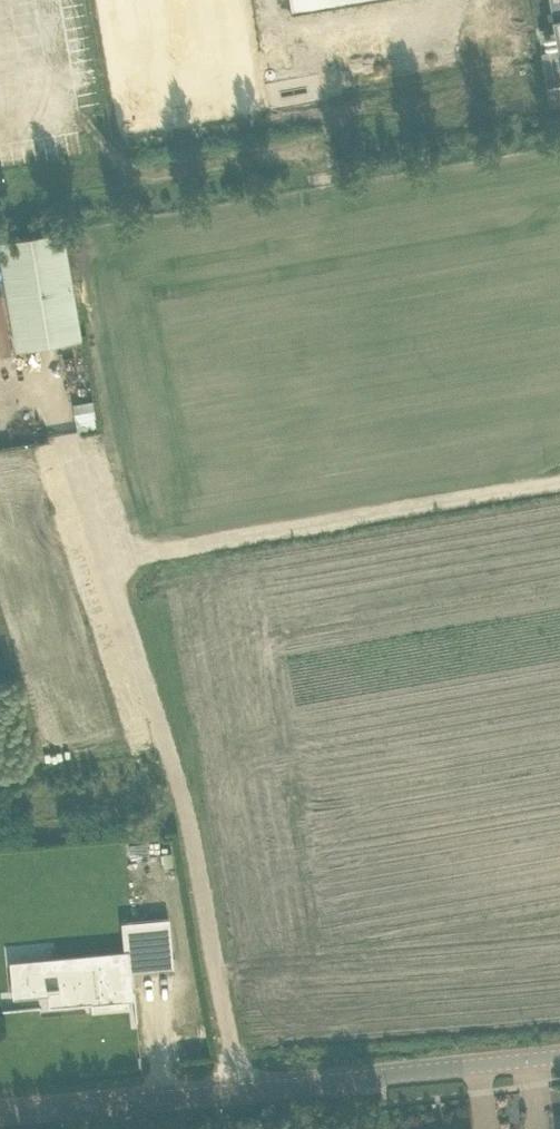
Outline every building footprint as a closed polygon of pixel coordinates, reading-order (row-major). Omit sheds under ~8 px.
[(288,10),(345,0),(287,0),(288,10)] [(335,90),(338,97),(351,92),(348,85),(335,90)] [(62,230),(0,240),(0,270),(14,350),(80,339),(62,230)] [(76,402),(78,427),(97,425),(95,400),(76,402)] [(168,918),(126,922),(130,968),(171,964),(171,967),(173,966),(168,918)] [(56,962),(27,965),(29,987),(28,987),(29,990),(47,989),(48,994),(49,1006),(60,1005),(90,1002),(91,1011),(129,1008),(128,999),(124,955),(56,962)]
